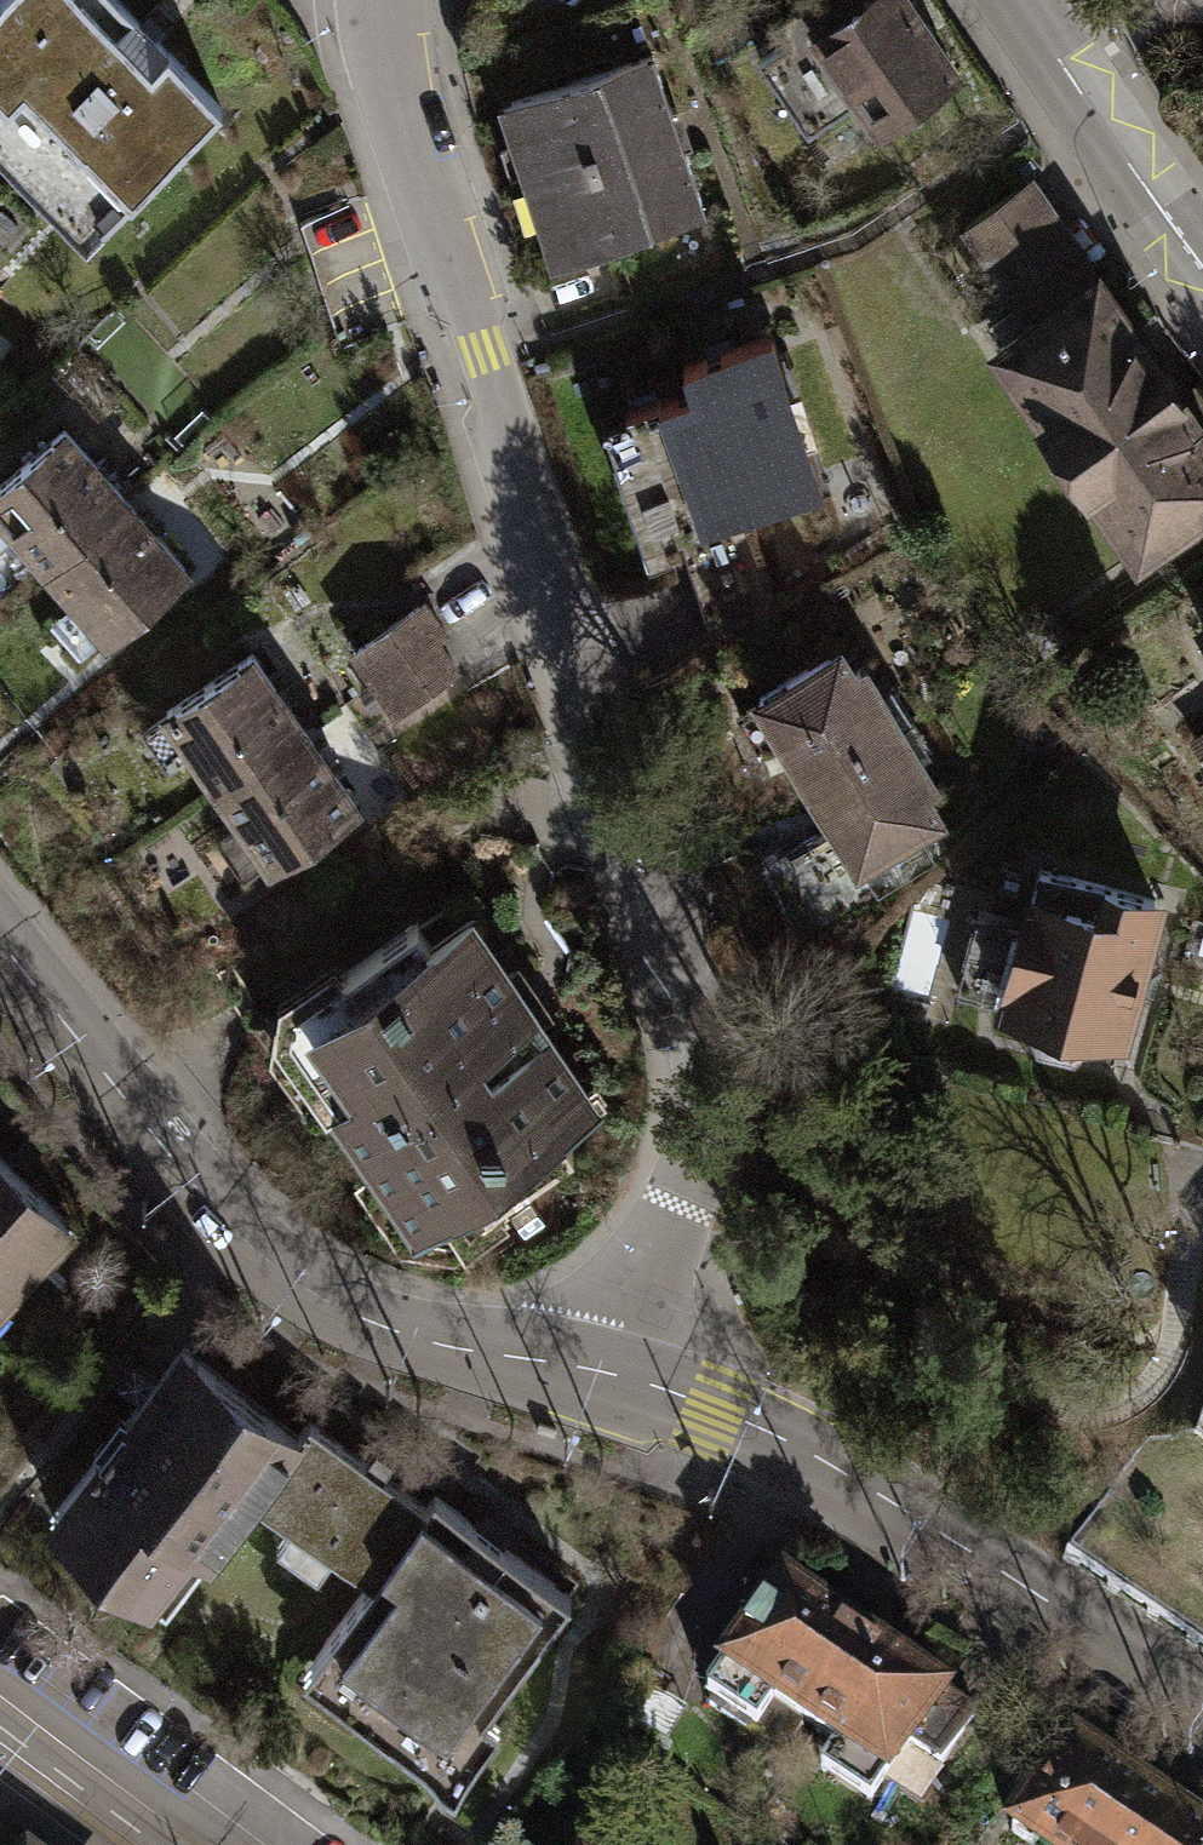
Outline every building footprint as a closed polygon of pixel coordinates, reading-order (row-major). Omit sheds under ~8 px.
[(41,139),(31,149),(102,219),(218,104),(114,0),(0,0),(0,98),(41,139)] [(856,6),(793,47),(788,40),(758,59),(806,131),(858,97),(877,124),(955,73),(907,0),(866,0),(856,6)] [(788,40),(793,47),(856,6),(852,0),(804,0),(775,19),(788,40)] [(499,106),(524,182),(675,132),(649,56),(499,106)] [(700,209),(675,132),(524,182),(550,260),(700,209)] [(1085,267),(1029,184),(969,224),(1022,302),(1025,307),(1085,267)] [(1202,501),(1202,443),(1085,267),(1025,307),(1022,302),(989,324),(1137,545),(1202,501)] [(683,363),(690,387),(623,408),(663,533),(818,485),(770,336),(683,363)] [(42,562),(120,495),(63,429),(0,482),(0,537),(12,527),(42,562)] [(42,562),(103,634),(181,567),(120,495),(42,562)] [(351,647),(371,678),(433,639),(443,632),(424,601),(351,647)] [(1194,621),(1202,634),(1202,615),(1194,621)] [(452,670),(433,639),(371,678),(391,709),(452,670)] [(756,692),(808,778),(898,724),(862,665),(849,673),(833,646),(756,692)] [(161,710),(213,787),(301,728),(249,651),(161,710)] [(934,783),(898,724),(808,778),(859,863),(937,817),(921,791),(934,783)] [(355,808),(301,728),(213,787),(267,866),(355,808)] [(1190,737),(1202,759),(1202,729),(1190,737)] [(973,914),(954,988),(1034,1009),(1031,1021),(1039,1043),(1069,1049),(1086,1035),(1089,1021),(1121,1029),(1155,899),(1037,869),(1022,927),(973,914)] [(414,921),(314,986),(337,1021),(315,1035),(344,1079),(328,1089),(382,1171),(398,1160),(425,1200),(446,1187),(465,1215),(568,1149),(548,1118),(584,1095),(473,925),(434,951),(414,921)] [(68,1225),(0,1158),(0,1293),(68,1225)] [(166,1603),(252,1488),(293,1434),(179,1348),(51,1517),(166,1603)] [(252,1488),(369,1576),(423,1505),(378,1472),(388,1458),(371,1445),(361,1458),(306,1417),(293,1434),(252,1488)] [(433,1492),(423,1505),(369,1576),(312,1651),(446,1751),(566,1592),(433,1492)] [(774,1702),(804,1722),(862,1637),(781,1582),(706,1692),(714,1696),(707,1706),(742,1730),(747,1721),(757,1727),(774,1702)] [(883,1775),(905,1742),(941,1690),(862,1637),(804,1722),(883,1775)] [(973,1712),(941,1690),(905,1742),(938,1764),(973,1712)] [(1069,1740),(1008,1828),(1033,1844),(1158,1844),(1179,1815),(1069,1740)] [(1179,1815),(1158,1844),(1202,1844),(1202,1831),(1179,1815)]
